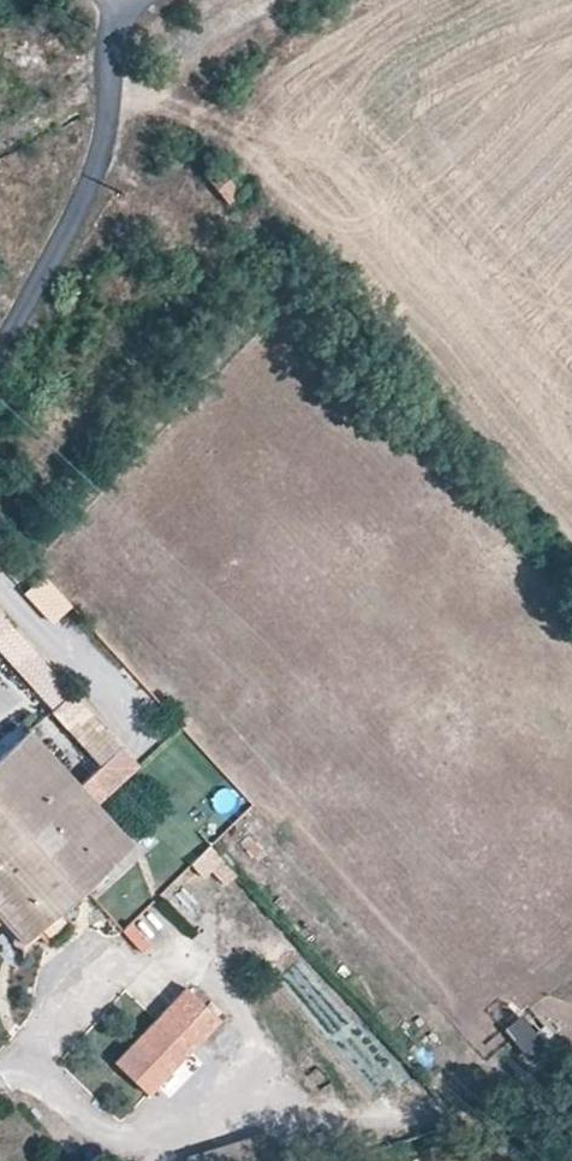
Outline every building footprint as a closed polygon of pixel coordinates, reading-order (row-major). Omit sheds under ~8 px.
[(22,39),(17,42),(25,57),(30,54),(22,39)] [(202,173),(227,203),(242,190),(218,161),(202,173)] [(72,610),(45,580),(26,597),(53,628),(72,610)] [(17,636),(0,617),(0,654),(4,658),(11,651),(6,646),(17,636)] [(142,771),(17,636),(6,646),(11,651),(4,658),(4,659),(103,765),(78,788),(99,810),(142,771)] [(132,846),(99,810),(78,788),(30,735),(0,763),(0,914),(26,943),(109,867),(132,846)] [(142,857),(132,846),(109,867),(119,878),(142,857)] [(192,870),(227,892),(240,871),(205,850),(192,870)] [(74,989),(100,1014),(179,928),(153,902),(74,989)] [(219,1020),(186,990),(116,1065),(149,1095),(219,1020)] [(518,1018),(503,1032),(528,1058),(543,1044),(518,1018)]
